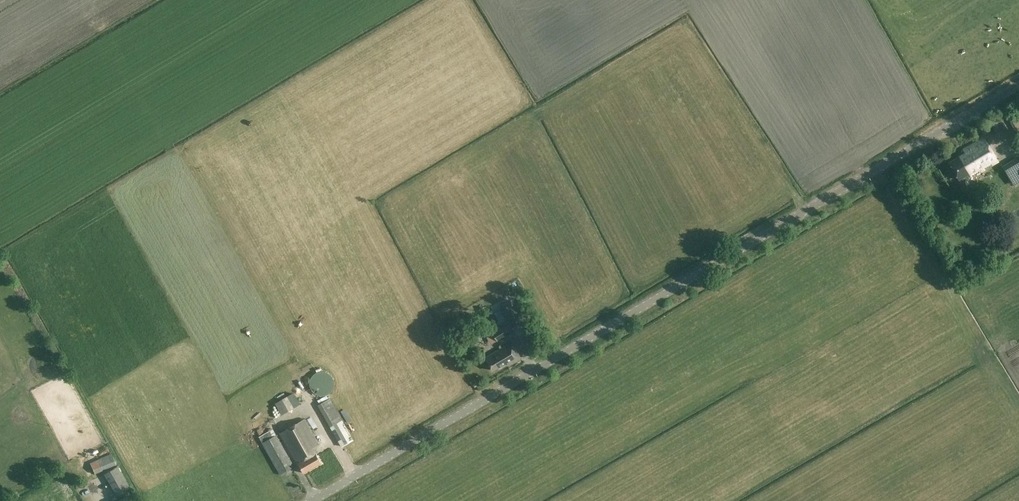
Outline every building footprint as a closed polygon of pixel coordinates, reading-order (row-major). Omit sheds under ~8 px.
[(1018,134),(1018,120),(1017,116),(1009,120),(1017,135),(1018,134)] [(971,177),(998,161),(984,137),(963,150),(965,153),(949,163),(959,180),(969,174),(971,177)] [(1011,161),(1016,171),(1018,169),(1018,159),(1018,157),(1011,161)] [(1009,164),(1003,167),(1009,177),(1015,174),(1009,164)] [(500,307),(509,323),(510,323),(512,327),(522,321),(510,301),(500,307)] [(497,342),(515,331),(510,323),(492,333),(497,342)] [(509,366),(521,359),(512,342),(485,358),(493,371),(507,362),(509,366)] [(325,372),(323,372),(321,372),(319,372),(317,373),(315,374),(313,375),(312,376),(311,378),(310,380),(310,382),(310,384),(310,386),(311,388),(311,390),(313,392),(314,393),(316,394),(318,395),(320,396),(322,396),(324,395),(326,395),(328,394),(329,392),(331,391),(332,389),(333,387),(333,385),(333,383),(333,381),(332,379),(331,377),(330,376),(329,374),(327,373),(325,372)] [(304,473),(321,463),(316,454),(313,448),(318,445),(304,420),(280,433),(298,464),(299,464),(304,473)] [(342,420),(333,426),(344,444),(353,439),(342,420)] [(280,475),(294,467),(276,435),(262,443),(280,475)] [(95,474),(116,465),(111,454),(90,463),(95,474)] [(104,474),(108,481),(121,473),(117,466),(104,474)]
